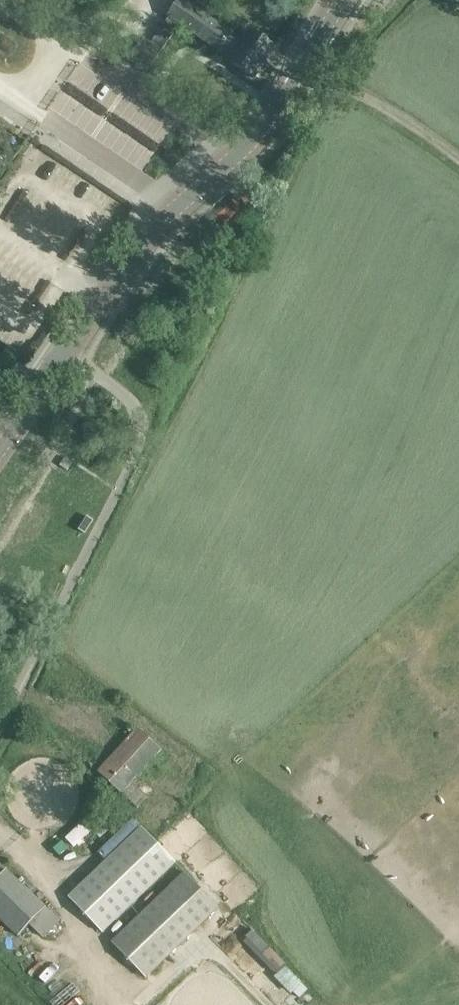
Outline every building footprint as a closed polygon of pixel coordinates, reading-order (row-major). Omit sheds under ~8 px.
[(230,62),(254,78),(275,47),(251,30),(244,41),(184,0),(178,0),(168,15),(170,17),(148,50),(140,44),(133,54),(151,66),(180,23),(232,59),(230,62)] [(137,728),(112,755),(97,771),(137,808),(168,775),(152,760),(161,750),(137,728)] [(90,812),(66,836),(76,846),(100,821),(90,812)] [(141,827),(68,897),(102,933),(175,863),(141,827)] [(34,919),(47,932),(55,923),(59,926),(62,922),(46,907),(6,869),(0,875),(0,919),(18,936),(34,919)] [(184,872),(111,942),(145,978),(218,908),(184,872)] [(253,930),(245,939),(278,969),(286,961),(253,930)] [(284,966),(275,975),(292,992),(301,984),(284,966)]
